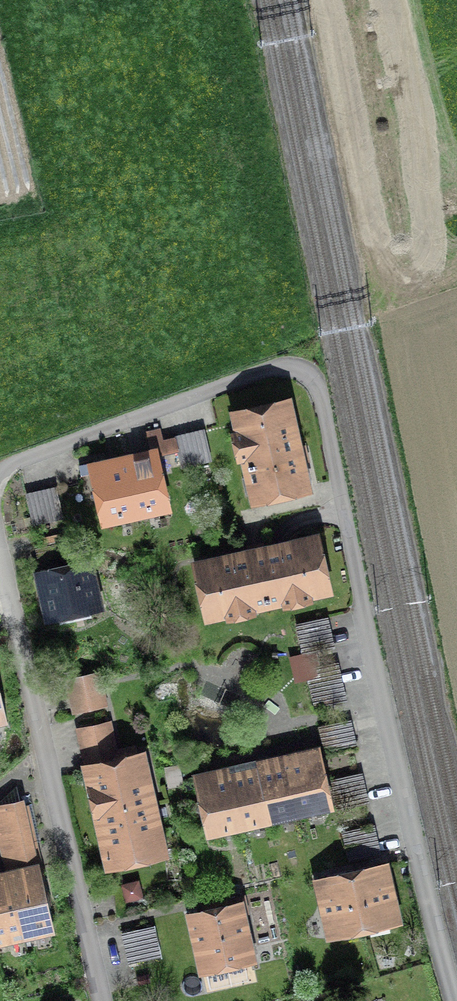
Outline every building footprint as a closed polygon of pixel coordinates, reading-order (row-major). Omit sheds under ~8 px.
[(237,415),(255,497),(305,486),(287,404),(237,415)] [(152,455),(153,455),(177,449),(175,438),(162,441),(160,431),(148,434),(152,453),(152,455)] [(211,460),(204,432),(190,435),(196,463),(211,460)] [(177,449),(181,466),(196,463),(190,435),(175,438),(177,449)] [(162,504),(164,506),(153,455),(152,455),(152,453),(151,455),(130,460),(129,454),(122,456),(135,511),(135,512),(136,510),(162,504)] [(135,512),(135,511),(122,456),(116,457),(117,463),(96,468),(94,466),(106,519),(107,517),(134,511),(134,512),(135,512)] [(62,518),(56,490),(41,493),(48,521),(62,518)] [(27,496),(33,524),(48,521),(41,493),(27,496)] [(199,565),(210,614),(325,588),(314,539),(199,565)] [(42,576),(50,614),(95,604),(87,566),(42,576)] [(325,618),(297,624),(300,639),(328,633),(325,618)] [(300,639),(303,654),(331,647),(328,633),(300,639)] [(337,672),(309,678),(312,693),(340,686),(337,672)] [(68,681),(75,710),(104,704),(98,674),(68,681)] [(312,693),(315,707),(343,701),(340,686),(312,693)] [(348,720),(319,727),(323,741),(351,735),(348,720)] [(79,730),(85,759),(115,753),(108,723),(79,730)] [(351,735),(323,741),(326,756),(354,750),(351,735)] [(315,752),(314,753),(286,760),(297,809),(297,810),(298,808),(325,802),(326,804),(315,752)] [(129,854),(133,856),(160,850),(139,757),(90,768),(94,787),(89,788),(97,824),(102,823),(110,858),(129,854)] [(297,810),(297,809),(286,760),(257,766),(268,815),(269,817),(269,815),(296,809),(296,810),(297,810)] [(269,817),(268,815),(257,766),(229,773),(240,822),(240,823),(241,821),(267,815),(268,817),(269,817)] [(240,823),(240,822),(229,773),(201,779),(199,777),(211,830),(212,828),(239,822),(239,823),(240,823)] [(359,773),(331,779),(335,794),(363,788),(359,773)] [(0,800),(0,832),(9,873),(36,867),(17,784),(0,800)] [(363,788),(335,794),(338,809),(366,802),(363,788)] [(371,826),(343,832),(347,847),(375,840),(371,826)] [(347,847),(350,861),(378,855),(375,840),(347,847)] [(395,918),(384,869),(352,876),(363,925),(395,918)] [(37,872),(11,878),(23,931),(32,928),(34,936),(51,932),(45,906),(51,904),(48,891),(42,893),(37,872)] [(320,883),(331,932),(363,925),(352,876),(320,883)] [(7,934),(8,942),(24,938),(23,931),(11,878),(0,880),(0,936),(7,934)] [(250,956),(239,907),(192,917),(203,967),(250,956)] [(125,933),(128,947),(156,941),(153,926),(125,933)] [(132,962),(160,956),(156,941),(128,947),(132,962)]
